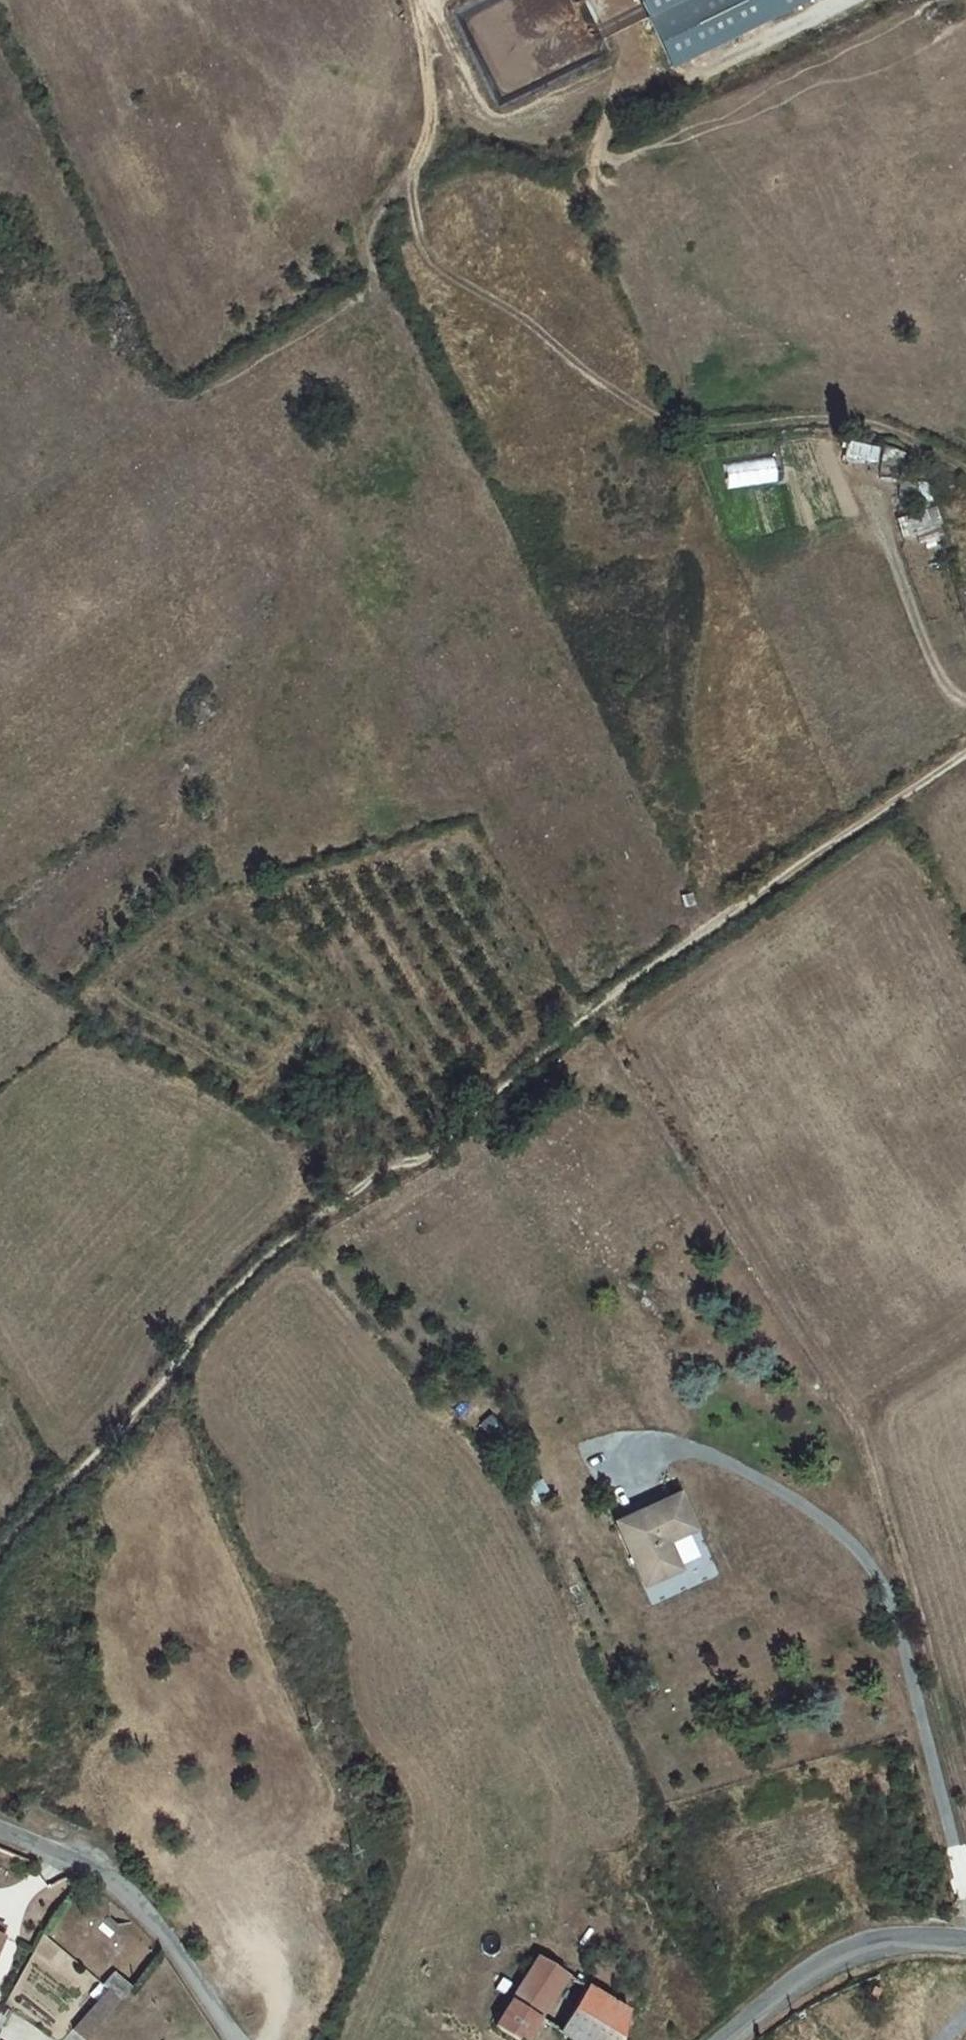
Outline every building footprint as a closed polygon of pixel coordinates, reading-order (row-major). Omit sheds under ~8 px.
[(502,94),(573,60),(560,32),(579,23),(568,0),(501,0),(492,4),(509,40),(511,39),(513,43),(483,57),(502,94)] [(673,65),(803,0),(641,0),(673,65)] [(725,487),(778,483),(776,457),(723,461),(725,487)] [(688,1524),(673,1490),(612,1520),(640,1581),(673,1566),(661,1537),(688,1524)] [(536,2016),(529,2011),(541,1996),(548,2000),(566,1973),(563,1970),(537,1956),(492,2024),(517,2039),(521,2039),(536,2016)] [(116,1998),(126,1986),(111,1972),(101,1985),(116,1998)] [(579,2039),(618,2039),(626,2008),(585,1984),(557,2027),(579,2039)]
